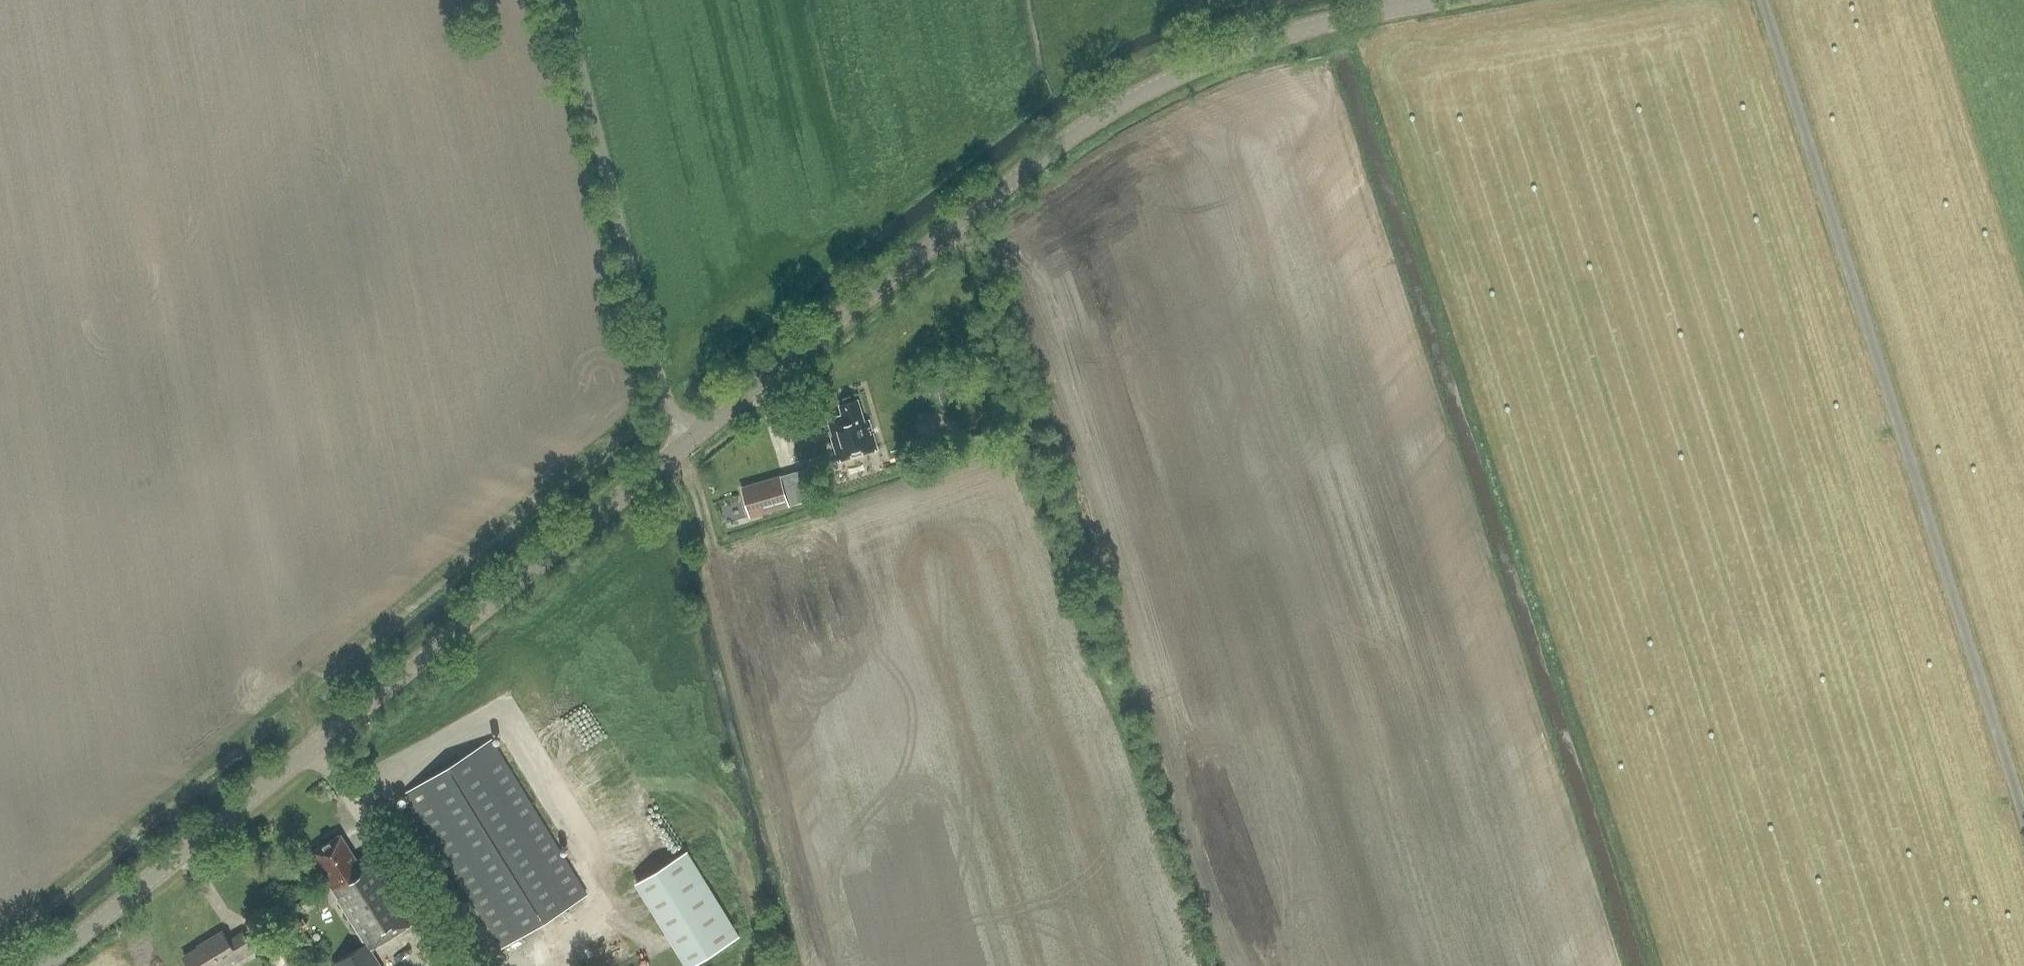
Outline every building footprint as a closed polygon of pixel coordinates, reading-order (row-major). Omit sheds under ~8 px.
[(839,460),(877,449),(869,421),(865,422),(859,401),(841,406),(843,415),(829,419),(833,436),(832,436),(839,460)] [(941,430),(938,418),(918,423),(922,436),(941,430)] [(789,505),(782,482),(743,493),(750,517),(789,505)] [(502,946),(587,894),(492,740),(407,793),(502,946)] [(370,949),(416,920),(373,850),(357,860),(341,834),(312,852),(331,882),(328,884),(366,944),(332,965),(333,965),(381,965),(370,949)] [(635,882),(687,965),(691,965),(740,936),(687,850),(635,882)] [(303,918),(291,926),(298,935),(309,927),(303,918)] [(255,951),(243,932),(229,941),(223,931),(204,943),(205,944),(185,957),(190,965),(220,965),(226,962),(229,965),(231,965),(255,951)]
